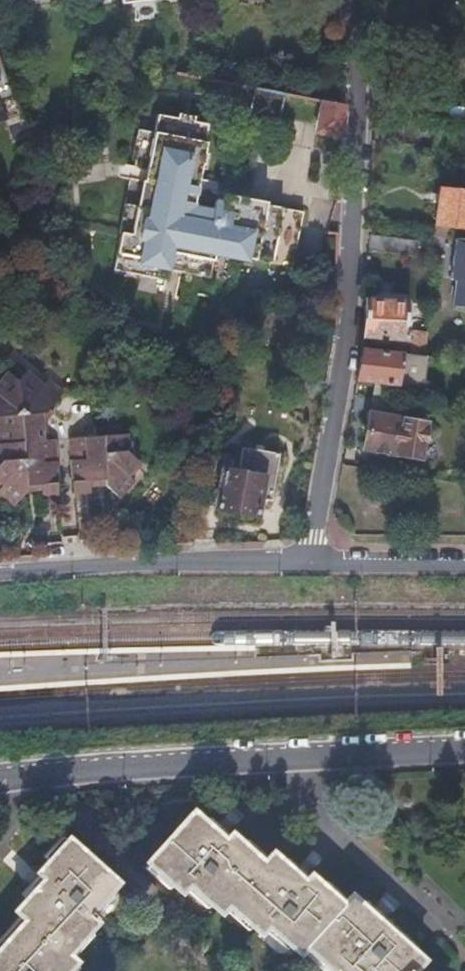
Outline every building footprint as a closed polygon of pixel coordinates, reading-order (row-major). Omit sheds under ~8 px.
[(251,112),(249,117),(280,124),(282,118),(287,93),(256,87),(251,112)] [(318,131),(343,137),(343,123),(342,104),(325,100),(319,126),(318,131)] [(205,142),(209,124),(195,121),(178,117),(159,113),(155,131),(153,137),(137,134),(132,159),(135,160),(134,165),(124,162),(121,176),(129,178),(118,232),(120,232),(113,269),(165,280),(167,269),(170,257),(181,260),(179,272),(210,278),(215,252),(292,269),(304,213),(267,205),(225,197),(224,203),(215,201),(212,217),(206,216),(209,199),(210,193),(219,194),(222,183),(206,180),(204,190),(198,189),(200,178),(202,168),(205,152),(207,142),(205,142)] [(179,113),(178,117),(195,121),(196,116),(179,113)] [(155,131),(139,128),(137,134),(153,137),(155,131)] [(211,153),(205,152),(202,168),(208,169),(211,153)] [(206,180),(200,178),(198,189),(204,190),(206,180)] [(464,227),(464,191),(439,187),(438,192),(436,202),(430,236),(448,239),(450,224),(464,227)] [(436,202),(438,192),(431,191),(429,201),(436,202)] [(226,194),(225,197),(267,205),(267,203),(226,194)] [(215,201),(209,199),(206,216),(212,217),(215,201)] [(369,251),(417,257),(419,243),(370,237),(369,251)] [(458,240),(452,306),(464,307),(464,241),(458,240)] [(181,260),(170,257),(167,269),(179,272),(181,260)] [(367,302),(409,307),(410,299),(367,295),(367,302)] [(367,302),(365,339),(406,343),(409,307),(367,302)] [(414,356),(424,357),(429,333),(418,332),(414,356)] [(363,350),(357,383),(374,385),(388,386),(396,388),(421,390),(422,382),(425,383),(428,357),(424,357),(414,356),(363,350)] [(0,387),(0,403),(4,407),(7,434),(11,434),(13,453),(4,463),(15,473),(9,481),(26,496),(39,484),(38,476),(48,476),(49,481),(71,478),(66,429),(59,430),(56,407),(77,384),(61,371),(55,377),(38,363),(30,372),(20,364),(0,387)] [(422,382),(421,390),(429,392),(430,383),(425,383),(422,382)] [(388,386),(374,385),(371,400),(394,404),(396,388),(388,386)] [(405,421),(408,406),(395,404),(394,404),(371,400),(364,451),(420,459),(426,424),(405,421)] [(133,426),(78,430),(82,480),(104,478),(104,474),(114,473),(114,477),(127,487),(142,470),(136,465),(146,453),(133,441),(133,426)] [(241,460),(216,453),(203,503),(216,507),(215,510),(255,520),(259,504),(269,507),(278,459),(244,450),(241,460)] [(150,865),(184,895),(191,887),(224,916),(231,909),(263,937),(270,930),(303,959),(310,951),(331,970),(421,970),(426,965),(354,898),(345,907),(315,880),(310,886),(275,855),(267,863),(236,835),(230,842),(198,813),(150,865)] [(0,949),(0,970),(71,970),(77,964),(68,956),(80,942),(97,923),(89,916),(118,884),(75,844),(70,840),(40,874),(46,880),(18,912),(26,919),(0,949)]
